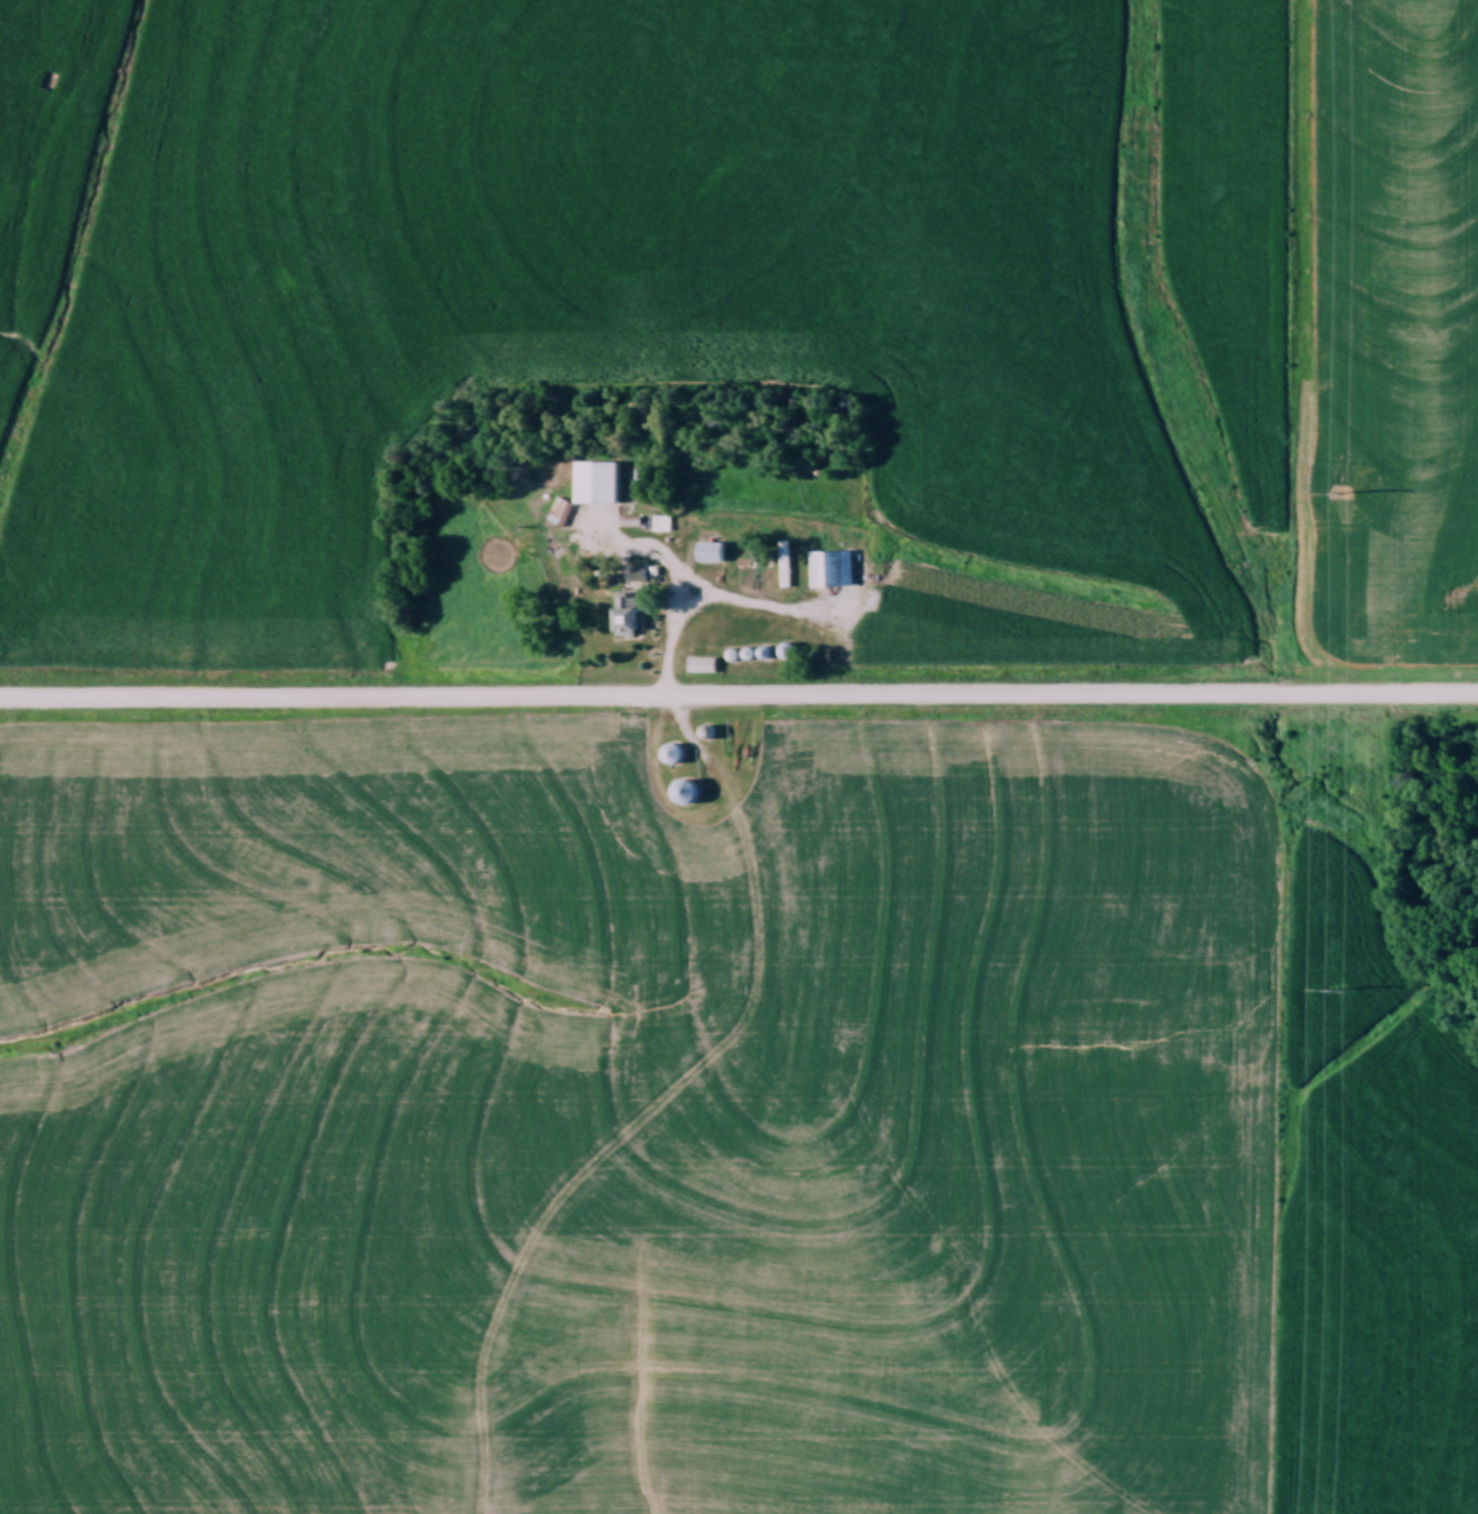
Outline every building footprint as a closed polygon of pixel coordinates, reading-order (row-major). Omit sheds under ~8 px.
[(580,507),(622,507),(622,462),(580,462),(580,507)] [(566,508),(562,508),(562,501),(558,501),(558,509),(551,509),(551,521),(566,521),(566,508)] [(673,532),(673,516),(655,516),(655,532),(673,532)] [(699,562),(730,562),(730,542),(699,542),(699,562)] [(811,588),(855,588),(855,552),(811,552),(811,588)] [(621,608),(621,636),(643,636),(643,608),(621,608)]
